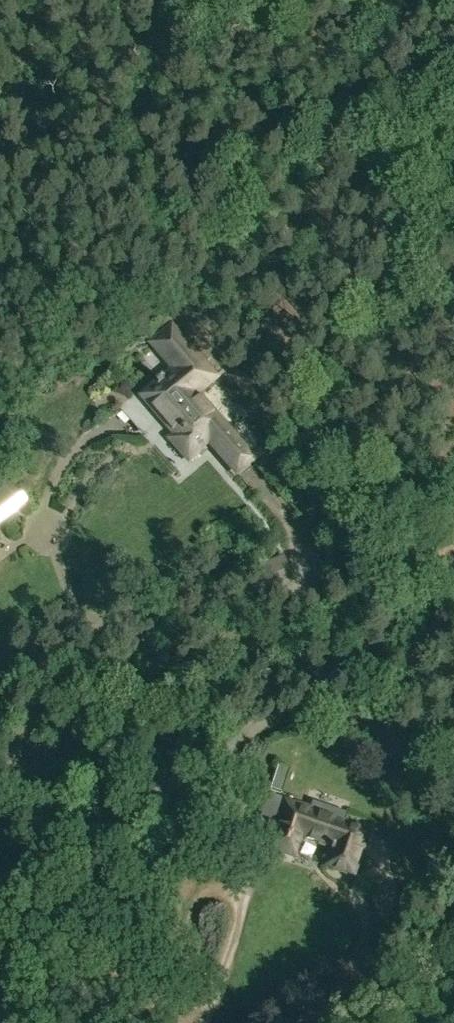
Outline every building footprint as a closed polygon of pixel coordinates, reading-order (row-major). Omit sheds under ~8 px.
[(172,368),(141,395),(174,434),(169,438),(179,449),(183,445),(191,454),(207,441),(235,474),(251,460),(194,393),(214,376),(170,325),(150,342),(172,368)] [(0,499),(0,536),(32,510),(15,488),(0,499)] [(281,795),(289,771),(277,767),(269,791),(281,795)] [(286,801),(269,850),(292,859),(300,837),(332,849),(325,868),(350,877),(365,835),(341,826),(342,821),(346,812),(315,801),(311,810),(286,801)]
